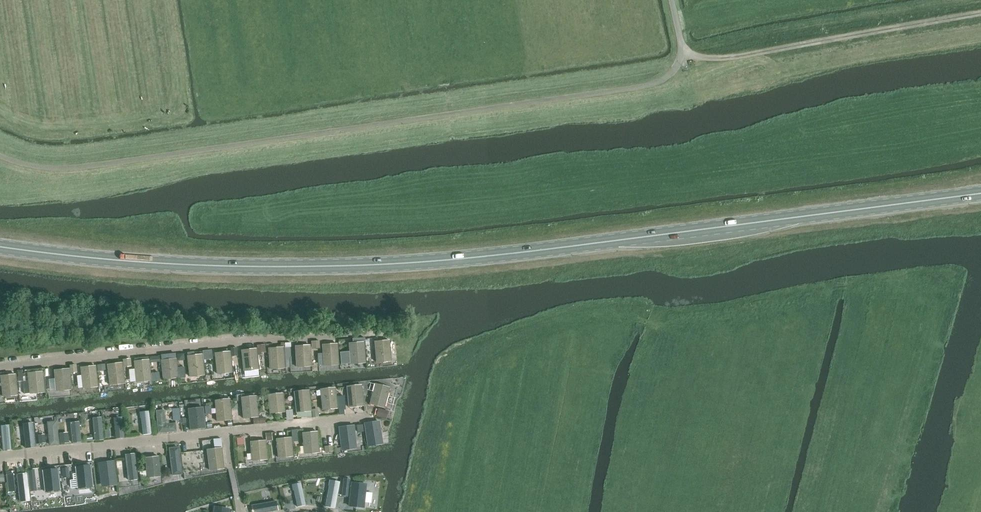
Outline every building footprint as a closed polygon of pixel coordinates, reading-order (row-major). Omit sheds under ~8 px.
[(389,341),(375,342),(376,362),(378,362),(379,362),(381,362),(383,361),(391,361),(389,341)] [(364,363),(365,363),(364,342),(349,344),(351,364),(359,363),(361,364),(363,363),(364,363)] [(324,365),(332,365),(334,365),(336,365),(337,364),(339,364),(337,344),(322,345),(324,365)] [(265,345),(257,345),(258,355),(261,355),(260,351),(265,350),(265,345)] [(295,346),(296,367),(298,366),(299,367),(301,367),(303,366),(305,366),(307,367),(308,367),(310,366),(311,366),(310,346),(295,346)] [(283,347),(277,348),(269,348),(270,369),(279,368),(280,369),(282,369),(284,368),(285,368),(283,347)] [(250,370),(252,370),(254,370),(256,370),(257,369),(258,369),(256,349),(242,350),(244,371),(245,371),(247,371),(248,371),(250,370)] [(211,351),(203,352),(204,360),(212,359),(211,351)] [(217,373),(217,374),(226,373),(227,373),(229,373),(231,372),(232,372),(230,352),(215,353),(215,356),(217,373)] [(196,376),(198,375),(200,376),(202,376),(203,375),(205,375),(202,355),(187,356),(190,376),(191,376),(193,377),(194,377),(196,376)] [(134,358),(134,361),(135,369),(136,382),(137,381),(139,382),(141,382),(143,381),(145,381),(146,381),(148,381),(150,380),(151,380),(149,360),(149,357),(134,358)] [(130,359),(123,360),(123,367),(131,366),(130,359)] [(176,361),(161,363),(163,381),(178,380),(176,361)] [(123,383),(125,383),(122,363),(107,365),(110,385),(111,385),(113,385),(115,385),(116,384),(118,384),(120,384),(122,384),(123,383)] [(82,375),(83,388),(84,388),(86,388),(88,388),(89,387),(92,387),(93,387),(95,387),(97,386),(98,386),(96,366),(81,368),(82,375)] [(56,391),(65,390),(66,390),(68,390),(70,389),(71,389),(69,369),(54,370),(56,391)] [(35,394),(36,393),(38,393),(40,393),(42,393),(43,392),(45,392),(43,372),(28,373),(30,393),(31,393),(33,394),(35,394)] [(16,374),(8,375),(2,376),(1,376),(3,396),(4,396),(6,397),(8,396),(9,396),(12,395),(13,396),(15,396),(17,395),(18,395),(16,374)] [(384,408),(390,388),(388,388),(387,387),(385,386),(383,386),(375,384),(370,404),(384,408)] [(354,386),(353,386),(351,386),(350,386),(348,387),(347,387),(349,407),(364,406),(362,385),(360,386),(359,385),(357,385),(355,386),(354,386)] [(329,389),(320,390),(322,410),(337,408),(335,388),(334,388),(332,388),(330,388),(329,389)] [(303,391),(294,392),(296,412),(311,411),(309,391),(308,391),(306,390),(304,391),(303,391)] [(283,394),(282,394),(280,393),(278,394),(277,394),(268,395),(270,414),(285,412),(283,394)] [(241,398),(243,418),(258,417),(256,397),(255,397),(253,396),(252,396),(250,397),(241,398)] [(217,421),(232,420),(230,400),(215,401),(217,421)] [(190,430),(205,428),(203,408),(188,409),(190,430)] [(379,409),(377,416),(383,418),(387,419),(388,412),(384,411),(379,409)] [(177,431),(176,423),(169,424),(168,421),(165,421),(164,410),(156,411),(158,433),(177,431)] [(140,417),(141,418),(143,435),(151,434),(149,412),(145,413),(144,412),(141,412),(140,413),(140,417)] [(103,440),(101,417),(93,418),(95,440),(103,440)] [(122,418),(114,418),(116,438),(124,438),(122,418)] [(379,421),(365,424),(368,443),(377,442),(383,441),(382,436),(381,436),(379,421)] [(58,444),(56,422),(48,423),(50,445),(58,444)] [(81,442),(79,422),(71,423),(73,443),(81,442)] [(33,423),(23,424),(26,448),(35,447),(33,423)] [(1,426),(3,450),(11,450),(9,426),(1,426)] [(354,426),(339,427),(341,447),(351,446),(356,446),(356,440),(355,440),(354,426)] [(311,453),(313,453),(315,453),(317,453),(318,452),(319,452),(317,432),(303,433),(304,453),(311,453)] [(277,448),(278,457),(293,456),(291,438),(276,439),(277,445),(277,448)] [(251,443),(252,460),(253,460),(255,461),(257,461),(258,460),(261,460),(263,460),(264,460),(266,459),(267,459),(266,441),(250,442),(251,443)] [(178,448),(170,449),(173,475),(181,475),(178,448)] [(223,468),(224,468),(222,448),(207,450),(210,470),(211,470),(212,470),(214,470),(216,469),(218,469),(220,469),(222,469),(223,468)] [(137,479),(134,455),(126,456),(126,458),(128,475),(128,476),(128,480),(129,481),(133,480),(134,479),(137,479)] [(147,471),(146,472),(147,477),(148,478),(152,477),(160,476),(158,457),(146,458),(147,471)] [(116,482),(114,462),(99,463),(101,479),(101,480),(101,483),(102,484),(105,484),(106,483),(116,482)] [(91,464),(77,466),(79,487),(94,485),(91,464)] [(59,468),(45,469),(47,490),(61,489),(59,468)] [(20,494),(28,493),(26,474),(18,475),(20,494)] [(339,483),(335,482),(334,481),(330,480),(329,481),(329,485),(329,486),(326,507),(334,508),(339,483)] [(293,485),(292,486),(293,489),(294,490),(298,507),(305,505),(301,484),(297,484),(296,484),(293,485)] [(361,487),(351,486),(349,506),(364,507),(365,492),(366,491),(366,488),(366,487),(362,486),(361,487)] [(252,506),(253,511),(266,511),(277,510),(277,506),(277,505),(277,502),(276,501),(272,502),(252,506)]
